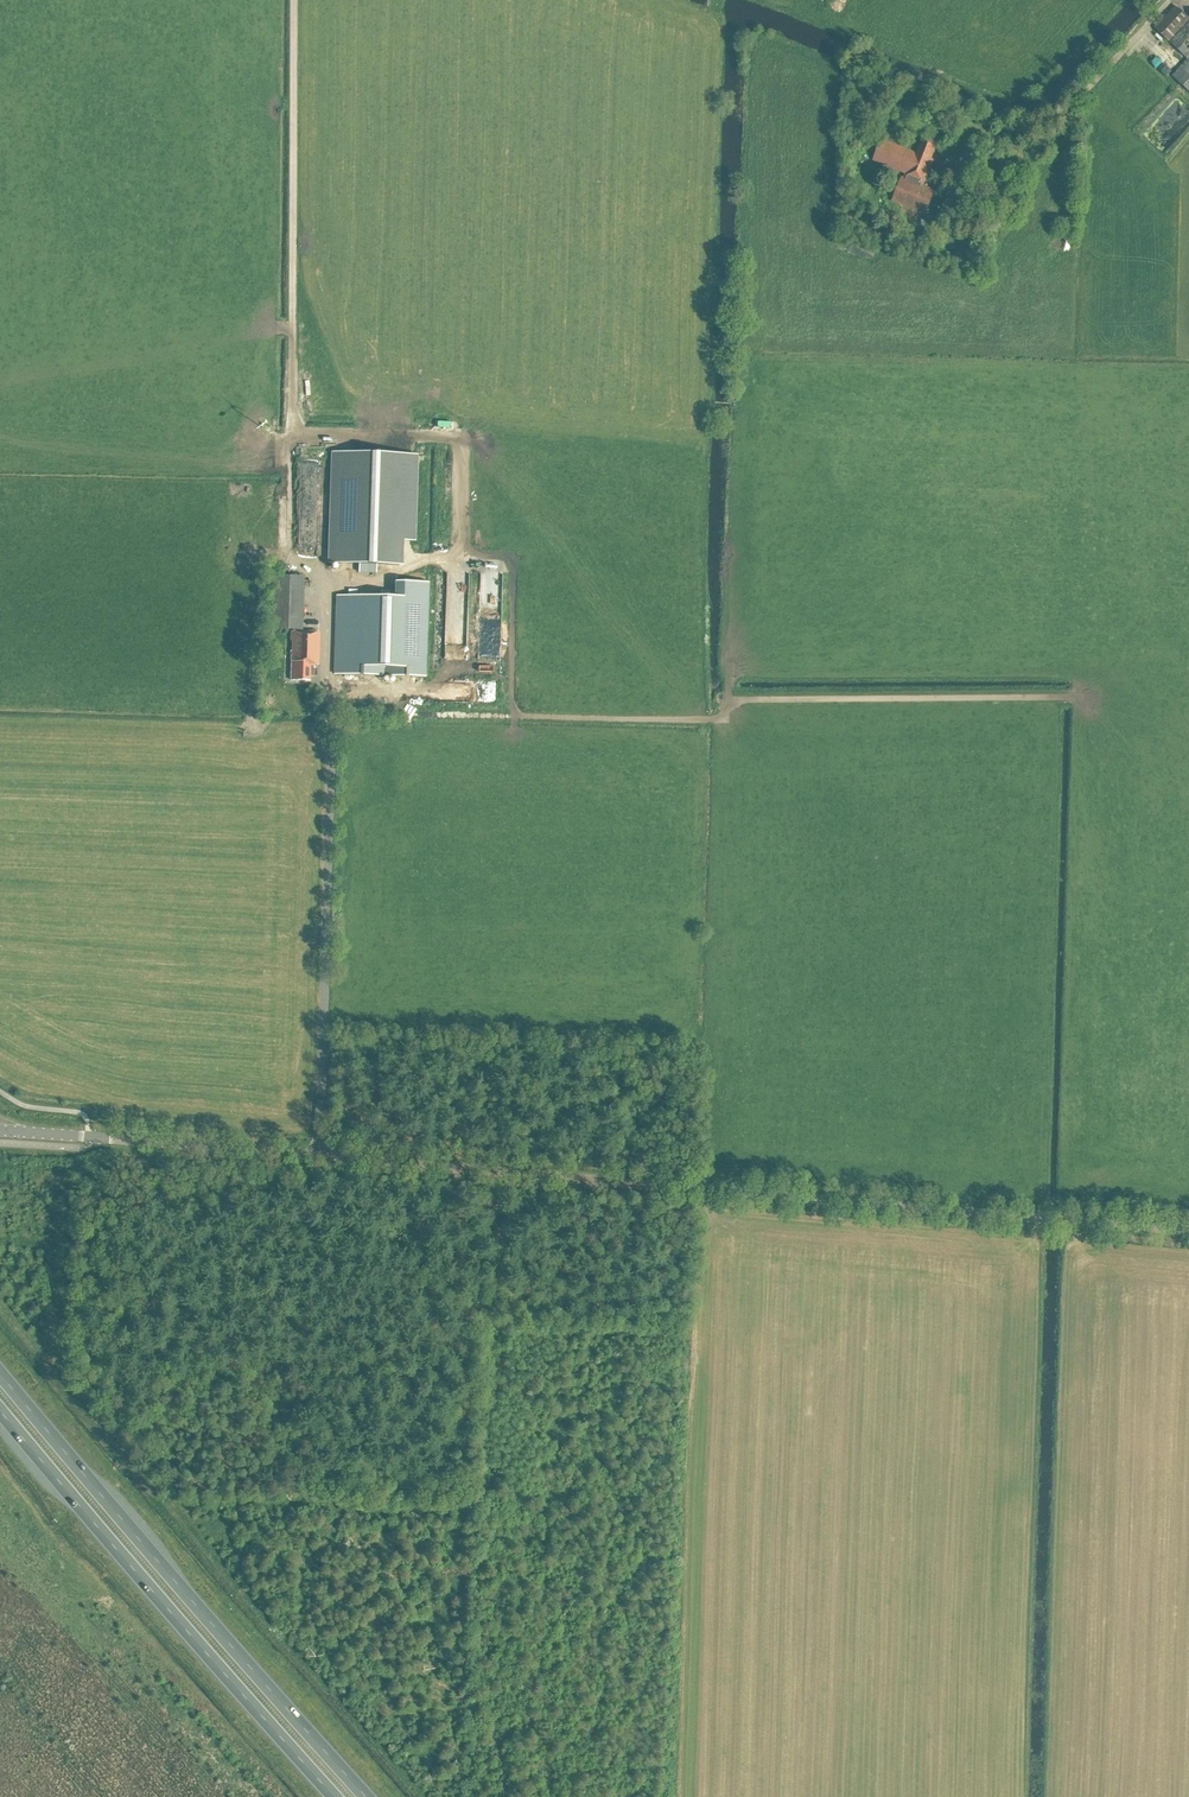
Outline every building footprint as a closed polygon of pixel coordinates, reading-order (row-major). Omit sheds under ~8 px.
[(1168,42),(1188,19),(1175,6),(1154,29),(1168,42)] [(1169,43),(1187,60),(1172,76),(1188,92),(1188,21),(1169,43)] [(923,187),(934,161),(931,160),(937,145),(923,139),(916,154),(881,140),(873,161),(907,175),(906,177),(904,177),(904,179),(901,178),(892,203),(926,216),(935,192),(923,187)] [(335,452),(331,564),(359,565),(358,573),(376,573),(376,566),(399,566),(400,541),(412,542),(415,455),(335,452)] [(336,596),(334,674),(388,676),(425,677),(427,605),(428,583),(397,582),(396,598),(390,597),(336,596)] [(302,613),(268,612),(268,628),(301,630),(302,613)] [(319,633),(291,632),(291,642),(292,642),(291,651),(290,651),(290,660),(291,660),(291,679),(309,679),(310,665),(318,666),(319,633)]
